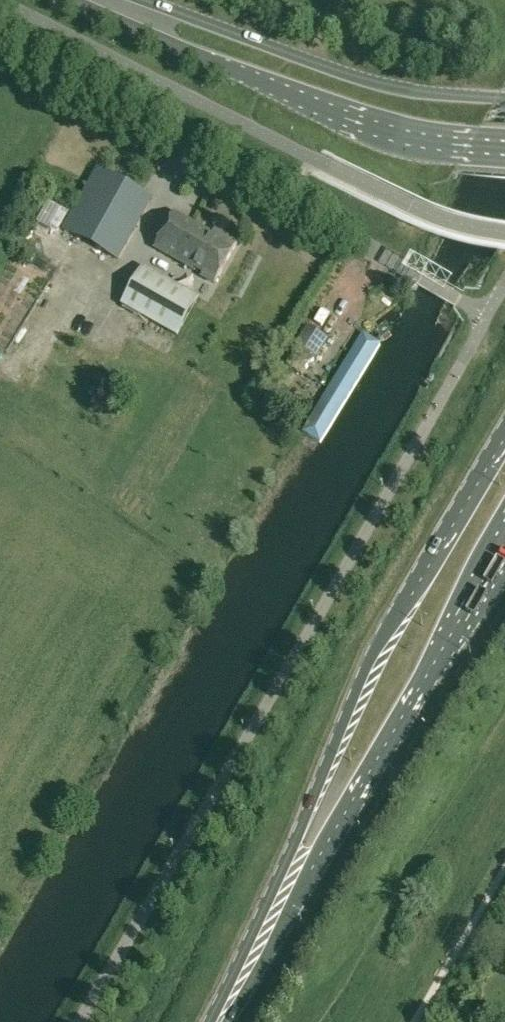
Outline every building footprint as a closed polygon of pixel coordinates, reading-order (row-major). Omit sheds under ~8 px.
[(150,200),(143,196),(97,170),(65,229),(118,259),(150,200)] [(216,235),(196,224),(175,213),(156,248),(192,269),(194,267),(203,273),(202,276),(214,283),(237,242),(218,231),(216,235)] [(178,335),(198,298),(143,267),(122,304),(178,335)] [(326,446),(418,293),(390,276),(298,430),(326,446)] [(321,321),(333,331),(350,310),(337,300),(321,321)] [(328,339),(308,326),(294,347),(295,350),(295,352),(297,357),(300,359),(305,362),(310,362),(312,361),(315,359),(328,339)]
